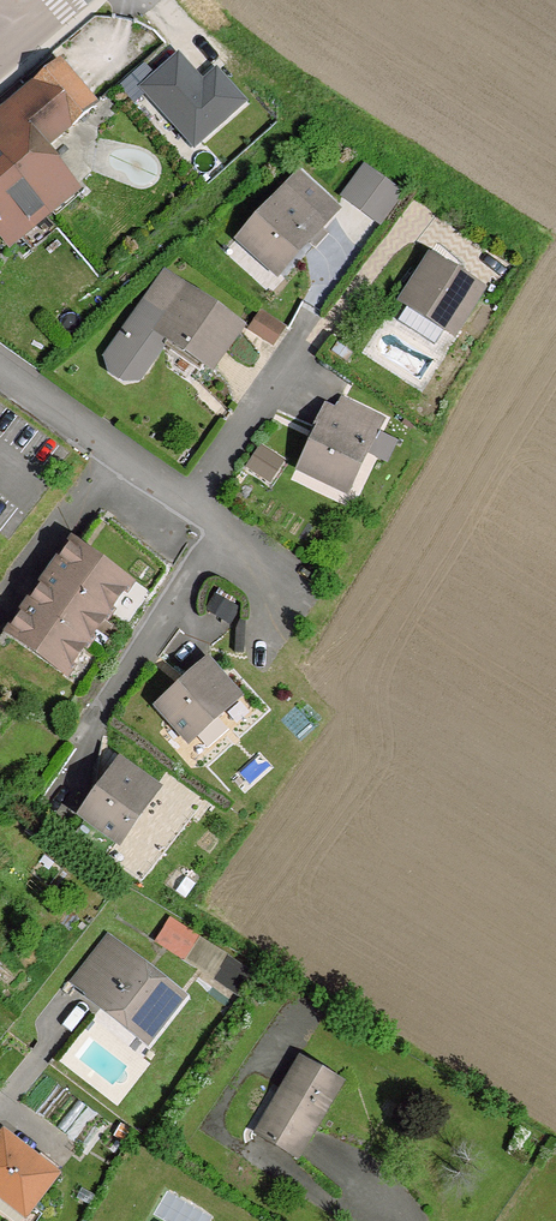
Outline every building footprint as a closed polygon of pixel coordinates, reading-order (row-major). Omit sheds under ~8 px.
[(188,61),(153,92),(204,150),(253,106),(226,76),(209,91),(204,84),(206,81),(188,61)] [(0,126),(0,157),(52,218),(83,193),(91,203),(99,195),(87,182),(80,188),(59,165),(71,155),(60,145),(83,128),(102,109),(67,69),(0,126)] [(0,157),(0,228),(17,247),(52,218),(0,157)] [(349,199),(388,219),(406,183),(367,163),(349,199)] [(308,178),(291,194),(325,229),(342,212),(308,178)] [(291,194),(244,241),(278,276),(325,229),(291,194)] [(376,215),(363,232),(380,245),(393,228),(376,215)] [(488,306),(438,271),(409,312),(414,315),(449,340),(458,347),(488,306)] [(204,371),(217,355),(235,331),(171,282),(164,291),(140,322),(204,371)] [(258,315),(245,332),(267,349),(279,332),(258,315)] [(436,357),(449,340),(414,315),(401,332),(436,357)] [(377,433),(338,411),(330,425),(369,447),(377,433)] [(316,442),(295,481),(338,505),(369,447),(330,425),(323,422),(313,440),(316,442)] [(273,472),(254,458),(240,477),(259,491),(273,472)] [(68,539),(12,628),(68,664),(87,634),(82,630),(100,602),(105,605),(124,575),(68,539)] [(208,659),(162,701),(190,731),(236,689),(208,659)] [(156,781),(123,757),(113,770),(146,796),(156,781)] [(113,770),(87,809),(121,832),(146,796),(113,770)] [(240,984),(254,958),(175,916),(162,942),(240,984)] [(185,1003),(113,947),(80,989),(97,1001),(95,1004),(123,1026),(127,1021),(145,1035),(160,1014),(170,1022),(185,1003)] [(160,1014),(145,1035),(127,1021),(123,1026),(150,1047),(170,1022),(160,1014)] [(352,1085),(313,1059),(269,1132),(307,1156),(352,1085)] [(0,1146),(0,1213),(11,1220),(35,1220),(59,1186),(0,1146)]
